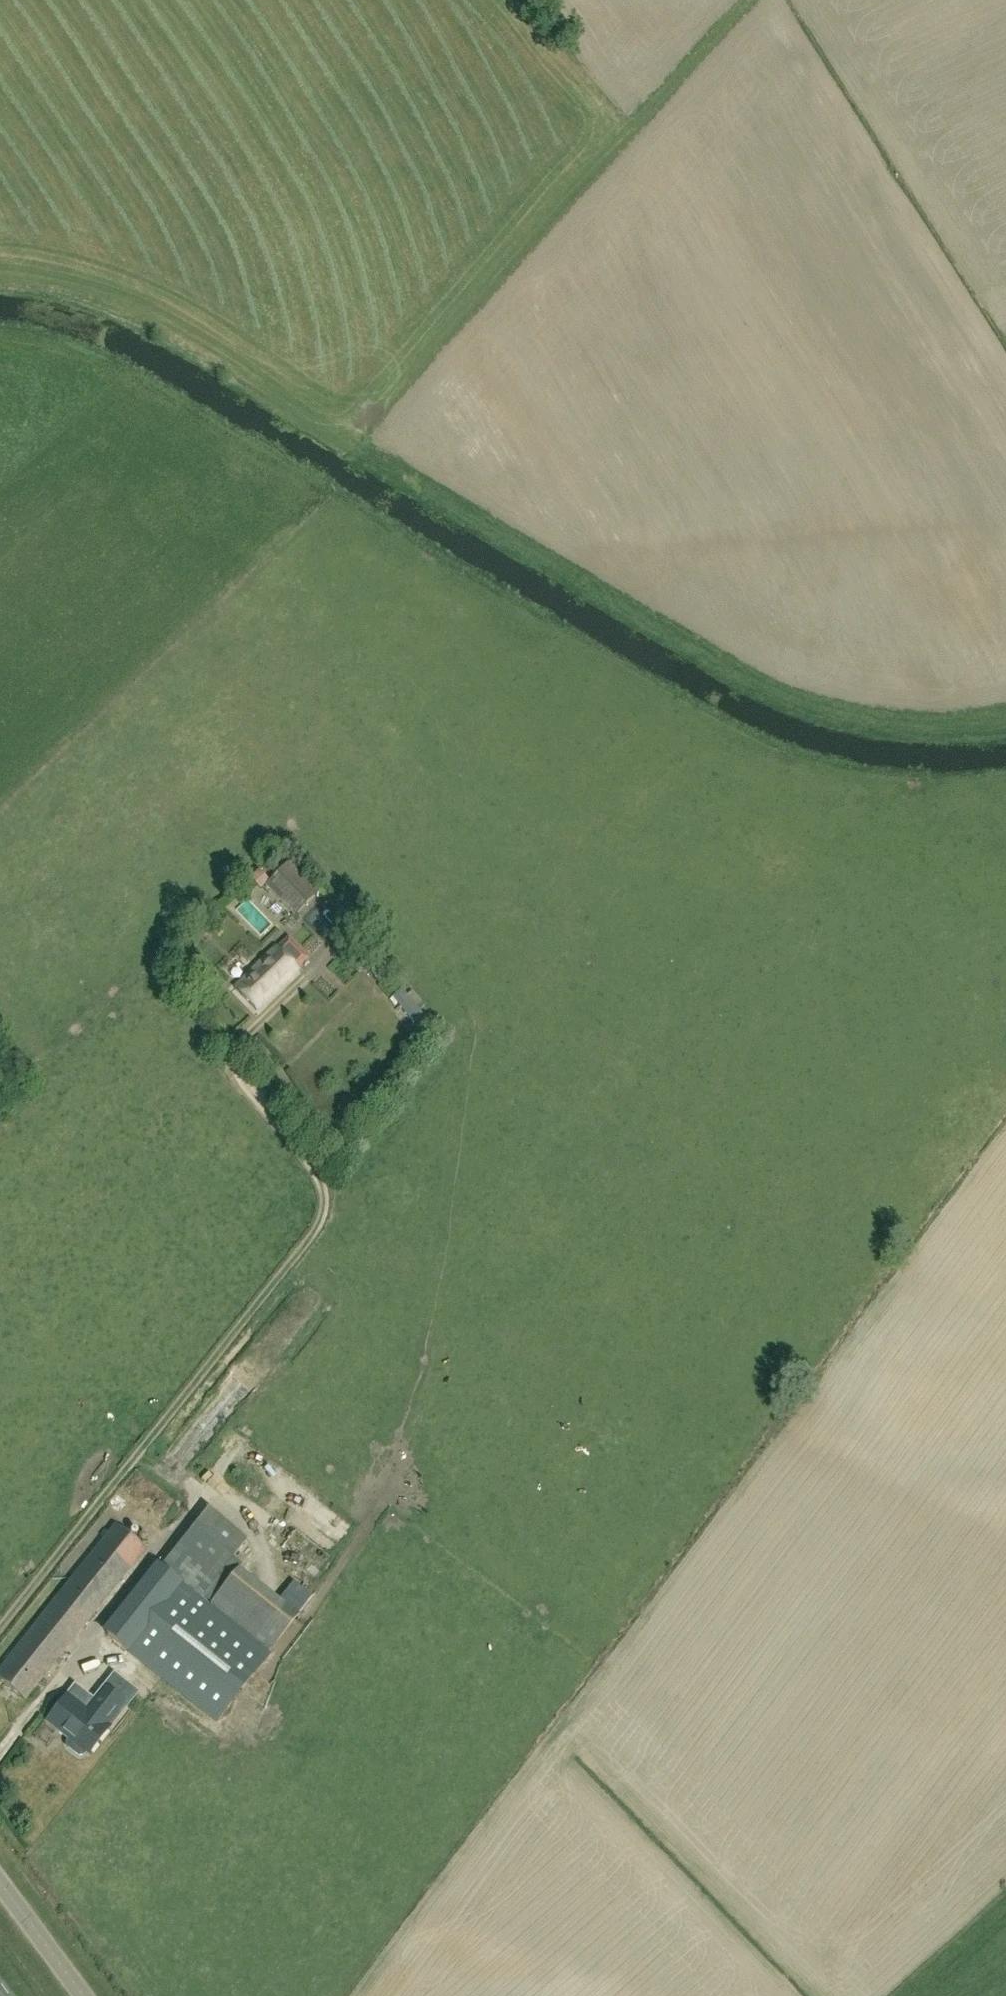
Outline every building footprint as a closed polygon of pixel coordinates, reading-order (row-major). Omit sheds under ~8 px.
[(265,886),(295,916),(319,891),(290,862),(270,882),(265,886)] [(259,870),(250,879),(261,890),(265,886),(270,882),(259,870)] [(288,936),(278,947),(236,988),(257,1009),(299,968),(309,958),(288,936)] [(402,990),(392,998),(420,1032),(431,1024),(402,990)] [(207,1508),(193,1526),(160,1567),(156,1563),(101,1633),(128,1655),(215,1723),(271,1653),(270,1652),(299,1616),(298,1615),(312,1597),(293,1581),(279,1600),(239,1567),(242,1564),(234,1557),(247,1541),(230,1528),(207,1508)] [(145,1550),(116,1527),(0,1671),(0,1681),(25,1701),(145,1550)] [(294,1568),(288,1577),(304,1589),(311,1581),(294,1568)] [(67,1696),(46,1722),(70,1741),(67,1744),(68,1748),(79,1756),(83,1756),(85,1753),(88,1755),(109,1728),(105,1725),(121,1705),(136,1685),(129,1680),(126,1683),(116,1675),(103,1691),(87,1711),(67,1696)]
